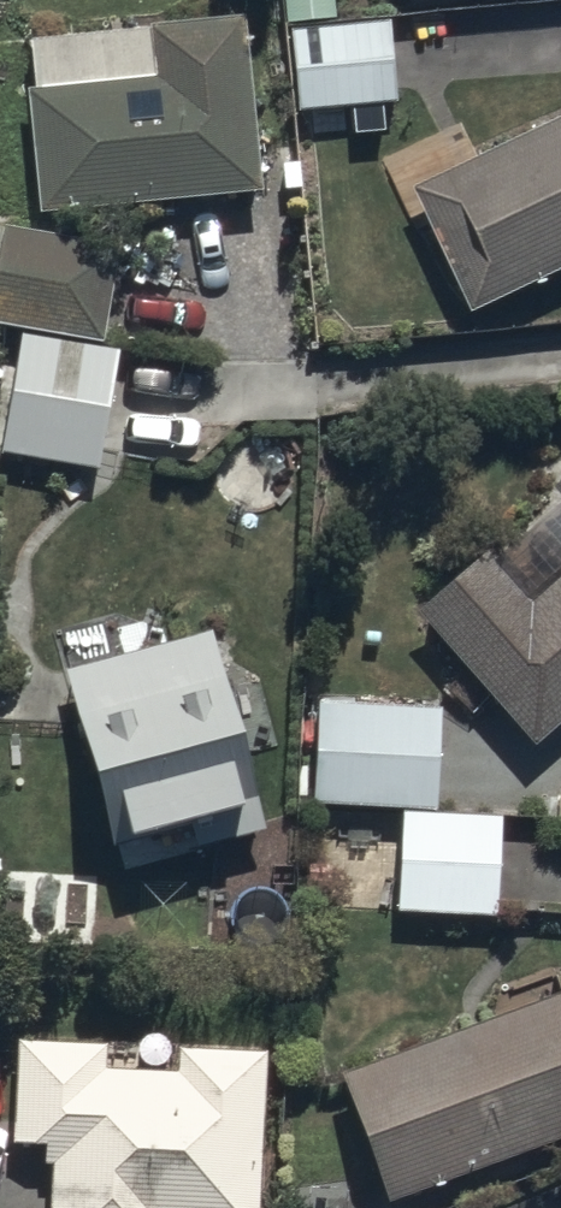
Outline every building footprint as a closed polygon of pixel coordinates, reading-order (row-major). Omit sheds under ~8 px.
[(280,25),(333,24),(332,0),(279,0),(280,25)] [(19,51),(40,228),(270,201),(249,24),(19,51)] [(389,24),(286,31),(292,118),(395,110),(389,24)] [(476,318),(560,278),(560,124),(416,192),(476,318)] [(0,231),(0,330),(105,348),(121,252),(0,231)] [(0,432),(0,457),(95,473),(116,356),(16,339),(0,432)] [(552,495),(560,505),(560,487),(552,495)] [(488,701),(528,749),(560,721),(560,506),(490,567),(484,560),(416,617),(464,673),(445,688),(469,717),(488,701)] [(63,667),(130,888),(281,843),(214,621),(63,667)] [(295,807),(433,814),(438,714),(300,706),(295,807)] [(396,915),(494,919),(497,821),(400,817),(396,915)] [(384,1207),(400,1207),(560,1150),(560,1009),(340,1089),(384,1207)] [(263,1056),(20,1045),(15,1157),(51,1159),(48,1207),(256,1207),(263,1056)]
